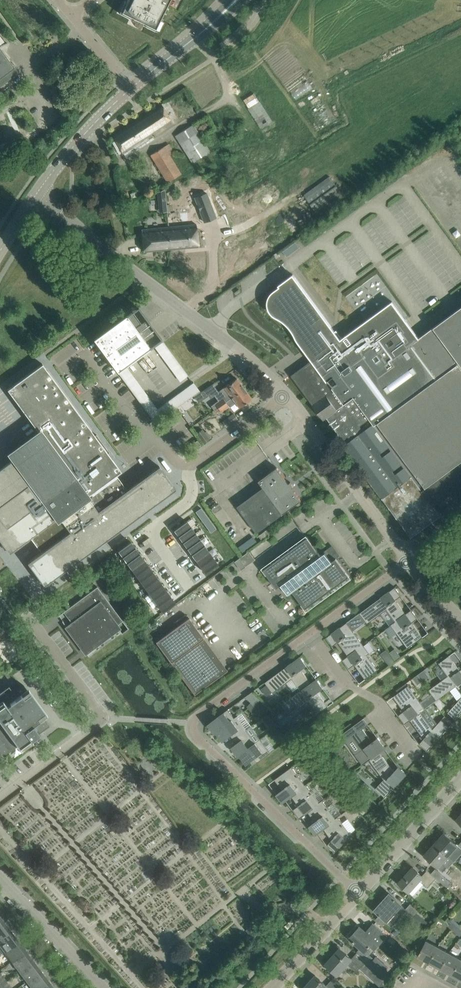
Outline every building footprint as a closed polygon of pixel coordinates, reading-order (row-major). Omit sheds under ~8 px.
[(169,0),(127,0),(124,7),(132,12),(130,16),(146,24),(149,20),(157,24),(169,0)] [(6,83),(19,73),(15,68),(0,48),(0,87),(6,83)] [(261,101),(249,109),(263,130),(275,122),(261,101)] [(171,121),(161,104),(112,135),(122,153),(171,121)] [(210,116),(200,121),(205,133),(215,128),(210,116)] [(195,123),(176,134),(192,161),(211,150),(195,123)] [(168,142),(150,152),(167,181),(180,173),(169,153),(173,151),(168,142)] [(331,174),(303,194),(316,213),(344,193),(331,174)] [(203,203),(197,205),(199,212),(211,208),(207,193),(200,195),(203,203)] [(196,224),(169,227),(171,249),(199,246),(196,224)] [(169,227),(142,230),(144,251),(171,249),(169,227)] [(295,241),(281,250),(286,257),(300,248),(295,241)] [(419,338),(407,322),(409,321),(394,301),(342,339),(295,276),(266,297),(302,345),(305,343),(316,357),(292,375),(324,419),(325,418),(338,434),(336,435),(337,436),(356,422),(355,420),(364,413),(374,427),(377,424),(436,503),(460,485),(460,306),(419,338)] [(162,339),(138,307),(138,306),(132,310),(93,338),(117,371),(162,339)] [(109,453),(110,452),(96,434),(95,435),(42,363),(7,389),(46,442),(35,450),(33,449),(31,449),(29,450),(28,452),(29,455),(24,458),(21,453),(0,469),(0,540),(9,553),(30,537),(41,552),(27,562),(44,585),(176,489),(159,466),(127,489),(116,474),(121,471),(109,453)] [(217,390),(208,396),(210,398),(214,395),(218,400),(211,406),(214,410),(244,388),(236,378),(218,391),(217,390)] [(149,414),(155,423),(176,408),(177,408),(200,391),(193,382),(193,381),(193,382),(157,409),(149,414)] [(203,390),(200,392),(204,398),(217,390),(213,383),(203,390)] [(244,388),(214,410),(216,412),(219,410),(221,412),(229,406),(230,407),(236,403),(239,407),(251,398),(244,388)] [(237,418),(234,414),(222,422),(226,427),(237,418)] [(202,429),(197,433),(196,433),(203,443),(209,439),(202,429)] [(197,440),(190,446),(193,450),(201,445),(197,440)] [(263,487),(237,506),(257,533),(301,500),(294,490),(296,489),(290,482),(289,483),(277,467),(266,475),(259,480),(263,487)] [(201,508),(196,512),(211,533),(216,529),(201,508)] [(179,536),(191,527),(187,521),(174,530),(179,536)] [(183,542),(195,533),(191,527),(179,536),(183,542)] [(263,532),(259,535),(262,540),(270,534),(267,531),(267,530),(263,532)] [(187,548),(200,539),(195,533),(183,542),(187,548)] [(264,569),(277,588),(281,584),(284,588),(282,589),(284,593),(286,591),(288,593),(292,590),(305,608),(349,576),(337,559),(336,558),(339,556),(329,549),(321,555),(308,537),(264,569)] [(192,554),(204,545),(200,539),(187,548),(192,554)] [(123,557),(135,548),(131,542),(118,551),(123,557)] [(196,560),(209,551),(204,545),(192,554),(196,560)] [(127,563),(140,554),(135,548),(123,557),(127,563)] [(201,566),(213,557),(209,551),(196,560),(201,566)] [(249,551),(240,558),(246,566),(256,559),(249,551)] [(132,569),(144,560),(140,554),(127,563),(132,569)] [(205,572),(217,564),(213,557),(201,566),(205,572)] [(240,558),(235,561),(241,570),(246,566),(240,558)] [(136,575),(148,566),(144,560),(132,569),(136,575)] [(140,581),(153,572),(148,566),(136,575),(140,581)] [(145,587),(157,578),(153,572),(140,581),(145,587)] [(149,593),(162,584),(157,578),(145,587),(149,593)] [(154,599),(166,590),(162,584),(149,593),(154,599)] [(67,627),(67,628),(86,653),(93,648),(91,645),(116,626),(122,633),(129,628),(97,586),(78,600),(79,601),(84,607),(69,619),(72,624),(67,627)] [(406,613),(396,599),(401,595),(396,588),(395,587),(360,612),(361,614),(367,623),(387,609),(395,621),(406,613)] [(158,605),(170,596),(166,590),(154,599),(158,605)] [(162,611),(175,602),(170,596),(158,605),(162,611)] [(408,648),(417,641),(423,637),(412,622),(418,618),(412,611),(413,611),(412,609),(406,613),(395,621),(391,624),(408,648)] [(228,670),(189,617),(156,641),(194,694),(228,670)] [(363,644),(347,622),(326,637),(327,639),(327,638),(332,646),(338,641),(348,655),(363,644)] [(378,669),(367,655),(369,653),(363,644),(348,655),(342,660),(343,661),(349,668),(354,664),(365,679),(378,669)] [(397,651),(392,655),(395,659),(401,656),(397,651)] [(449,655),(443,659),(439,663),(448,675),(429,689),(437,700),(439,698),(450,690),(456,686),(460,682),(460,669),(460,670),(449,655)] [(311,683),(301,669),(306,665),(301,658),(301,657),(300,656),(298,658),(290,664),(272,677),(265,682),(267,685),(272,691),(273,692),(292,678),(301,690),(311,683)] [(391,656),(386,659),(389,664),(394,661),(391,656)] [(427,677),(422,671),(418,674),(420,677),(422,681),(427,677)] [(328,706),(317,691),(323,687),(318,680),(317,679),(311,683),(301,690),(282,704),(289,715),(309,701),(318,714),(318,713),(321,711),(328,706)] [(3,754),(28,736),(31,739),(49,726),(43,717),(24,691),(17,696),(9,685),(0,691),(0,751),(3,754)] [(272,691),(267,685),(262,688),(266,695),(272,691)] [(404,724),(410,719),(420,711),(425,708),(408,685),(404,688),(398,692),(393,696),(404,711),(398,715),(403,722),(404,724)] [(255,706),(261,700),(252,691),(245,696),(251,702),(255,706)] [(458,701),(448,712),(455,719),(460,713),(460,697),(458,701)] [(446,704),(439,698),(437,700),(434,701),(440,710),(446,704)] [(251,702),(247,706),(252,711),(256,707),(255,706),(251,702)] [(234,717),(228,709),(208,724),(209,725),(209,724),(215,732),(237,716),(234,717)] [(432,728),(420,711),(410,719),(424,738),(419,743),(426,749),(426,750),(427,751),(449,726),(447,724),(441,719),(437,723),(432,728)] [(267,715),(263,717),(270,729),(274,727),(267,715)] [(445,715),(441,719),(447,724),(450,720),(445,715)] [(233,739),(247,729),(237,716),(215,732),(215,733),(216,732),(223,740),(230,735),(233,739)] [(372,741),(362,727),(359,728),(356,723),(339,736),(344,743),(354,736),(362,748),(355,754),(362,762),(363,764),(370,759),(369,759),(380,752),(386,748),(384,746),(378,737),(374,740),(374,739),(372,741)] [(282,732),(276,727),(271,731),(273,735),(277,736),(282,732)] [(255,742),(246,730),(247,729),(233,739),(236,743),(231,746),(232,748),(232,747),(238,755),(261,739),(260,739),(255,742)] [(257,762),(270,753),(261,739),(238,755),(238,756),(240,755),(246,763),(254,758),(257,762)] [(380,752),(369,759),(370,759),(384,779),(375,788),(385,797),(406,773),(405,772),(398,766),(394,771),(380,752)] [(62,764),(35,781),(48,800),(58,794),(60,797),(66,797),(66,792),(69,796),(75,797),(75,792),(73,789),(58,789),(59,779),(66,779),(70,777),(65,770),(66,764),(62,764)] [(305,784),(292,766),(275,779),(282,789),(276,793),(282,801),(281,801),(282,802),(291,795),(306,784),(305,784)] [(321,773),(313,778),(317,783),(325,777),(321,773)] [(319,802),(306,784),(291,795),(299,805),(293,809),(298,816),(298,817),(299,818),(308,811),(323,800),(322,800),(319,802)] [(337,790),(332,793),(337,799),(342,795),(337,790)] [(335,818),(323,800),(308,811),(315,821),(309,825),(314,832),(314,833),(315,834),(323,828),(338,817),(338,816),(335,818)] [(335,852),(351,834),(338,817),(323,828),(332,839),(327,845),(334,851),(333,851),(335,852)] [(435,844),(448,856),(454,862),(460,854),(460,843),(458,846),(450,838),(444,833),(440,837),(441,838),(435,844)] [(428,850),(424,855),(438,867),(442,871),(446,866),(442,862),(448,856),(435,844),(429,851),(428,850)] [(422,876),(413,867),(399,882),(410,892),(420,881),(427,887),(431,883),(436,878),(431,873),(427,869),(426,870),(427,870),(422,876)] [(452,884),(446,878),(435,868),(431,873),(436,878),(442,883),(448,888),(452,884)] [(437,889),(439,887),(442,883),(436,878),(431,883),(437,889)] [(407,909),(406,908),(401,904),(389,893),(375,909),(379,913),(380,915),(381,915),(388,921),(395,914),(399,918),(405,912),(407,909)] [(427,923),(416,913),(419,910),(410,903),(406,908),(407,909),(408,910),(404,914),(411,921),(410,921),(421,931),(427,923)] [(452,929),(456,925),(448,917),(444,921),(452,929)] [(0,923),(0,939),(11,931),(4,921),(0,923)] [(354,942),(354,941),(364,950),(370,944),(374,948),(385,936),(373,924),(366,932),(359,926),(350,937),(353,940),(352,941),(354,942)] [(246,929),(253,937),(258,933),(252,925),(246,929)] [(460,936),(460,935),(460,929),(456,925),(452,929),(460,936)] [(5,951),(19,940),(11,931),(0,939),(0,945),(5,951)] [(12,961),(26,950),(19,940),(5,951),(12,961)] [(429,962),(438,946),(426,940),(417,956),(429,962)] [(440,968),(449,953),(438,946),(429,962),(440,968)] [(340,948),(325,964),(337,974),(347,963),(356,972),(360,968),(380,986),(387,978),(357,952),(351,958),(340,948)] [(20,971),(34,960),(26,950),(12,961),(20,971)] [(452,975),(460,959),(449,953),(440,968),(452,975)] [(452,975),(460,980),(460,959),(452,975)] [(27,981),(41,970),(34,960),(20,971),(27,981)] [(49,980),(41,970),(27,981),(33,987),(39,987),(49,980)] [(329,987),(315,975),(304,987),(329,987)]
